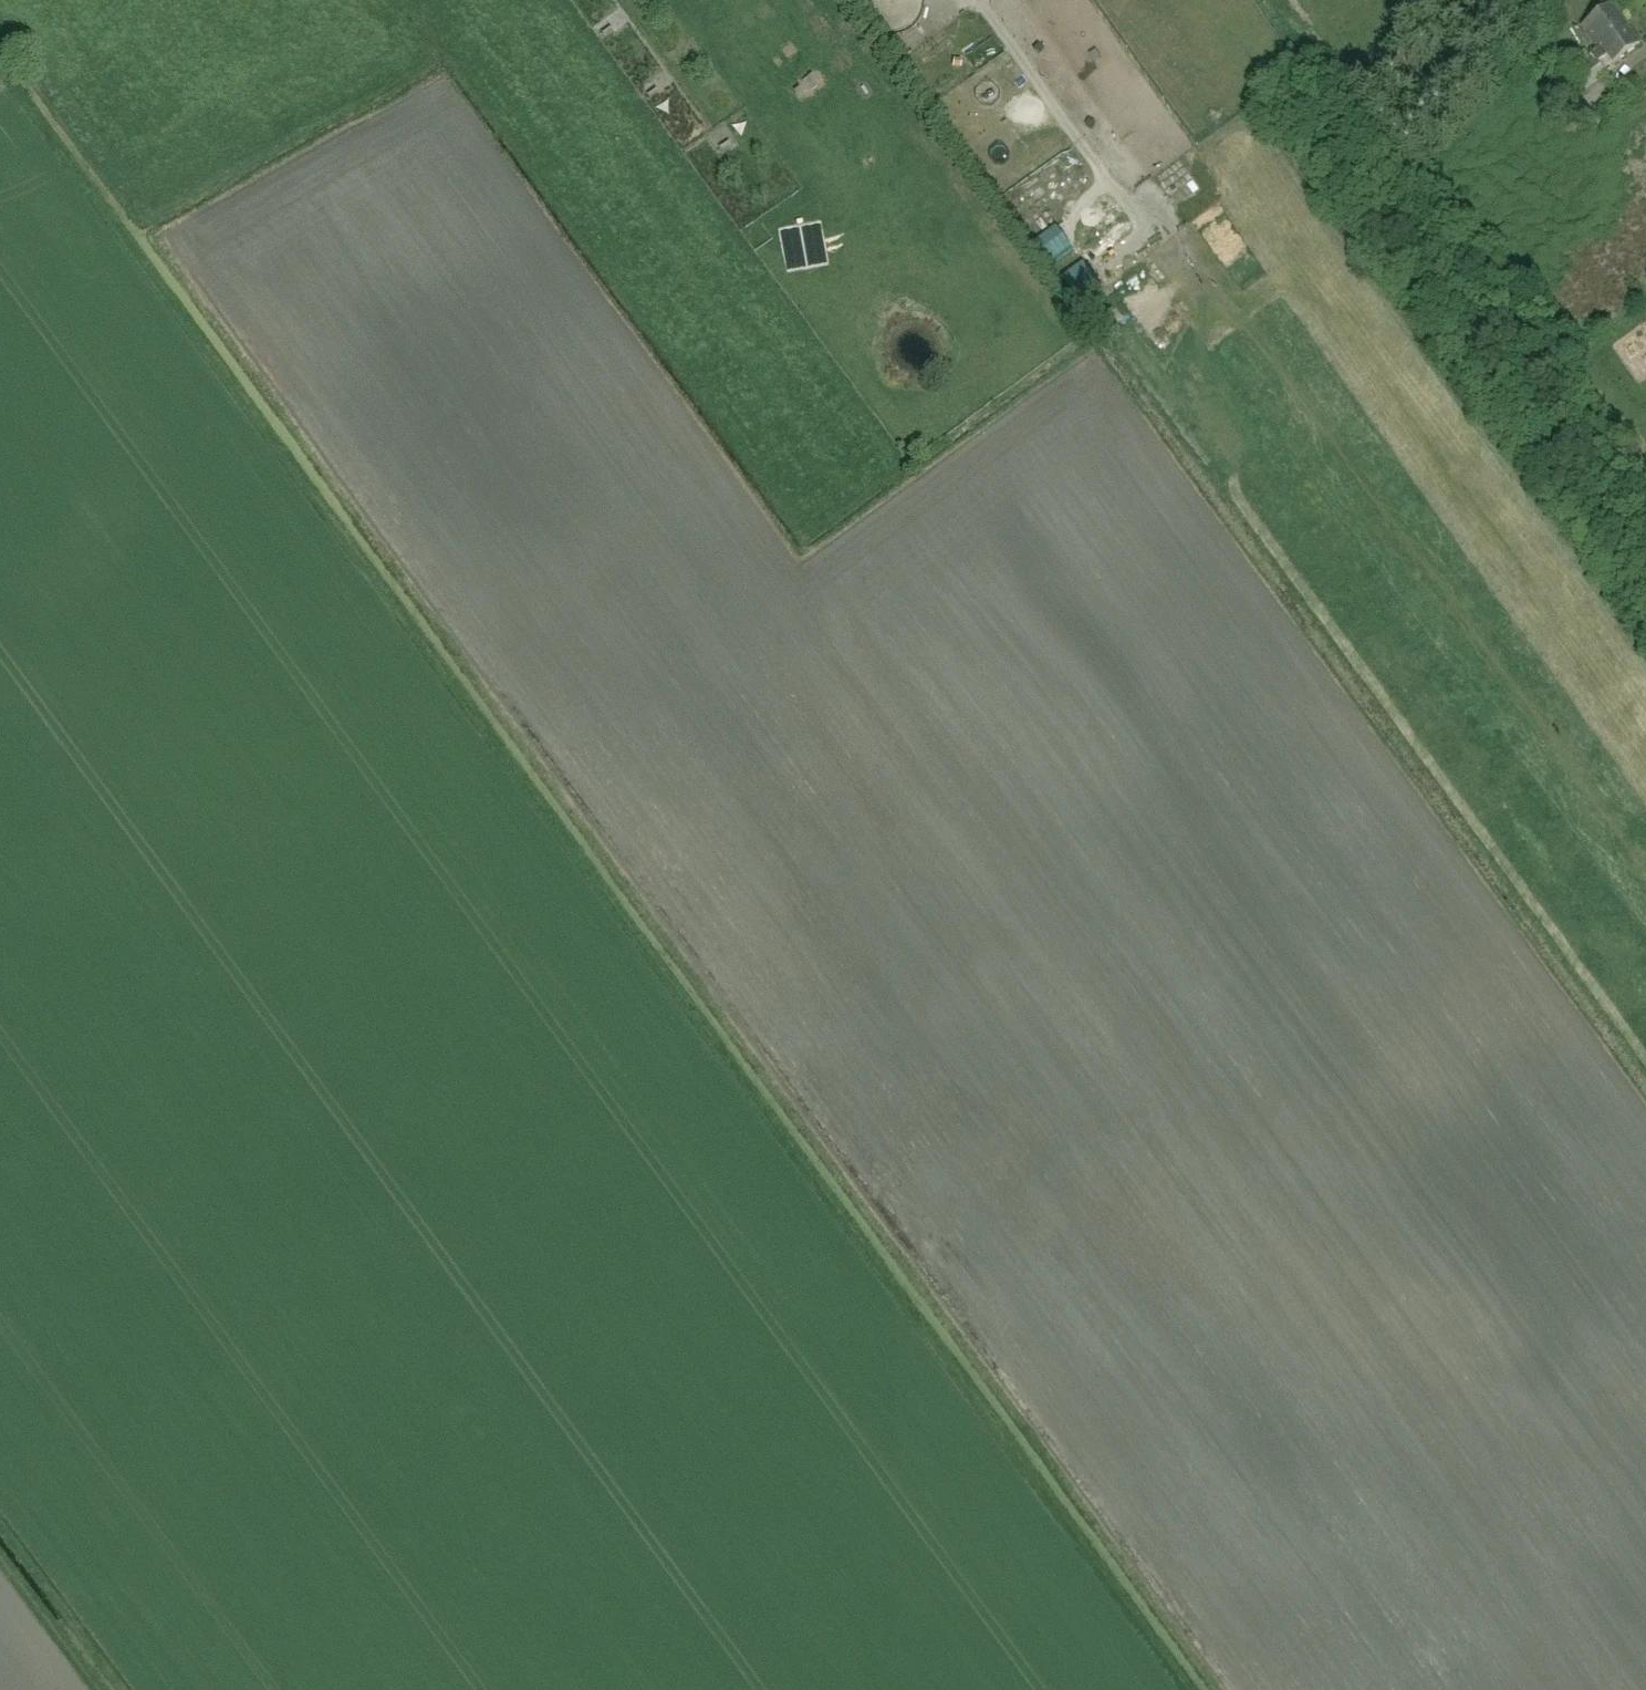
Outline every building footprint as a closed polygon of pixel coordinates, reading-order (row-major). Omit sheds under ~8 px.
[(1612,6),(1582,28),(1598,50),(1591,56),(1594,60),(1573,75),(1587,95),(1583,97),(1590,107),(1608,94),(1602,85),(1609,80),(1598,65),(1609,57),(1614,64),(1640,45),(1612,6)]
